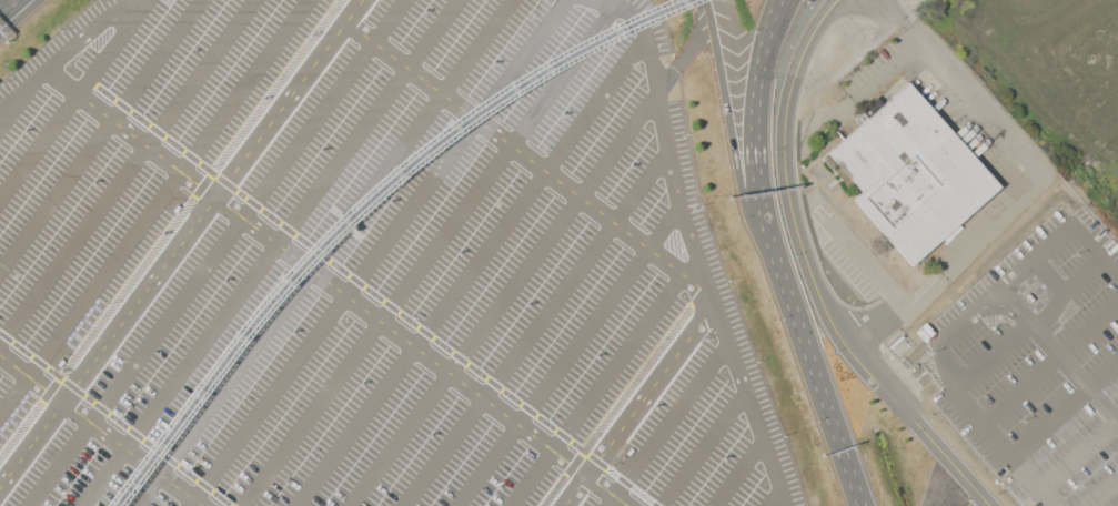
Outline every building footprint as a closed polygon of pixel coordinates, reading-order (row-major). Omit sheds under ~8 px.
[(916,265),(824,162),(909,85),(1001,189),(916,265)]
